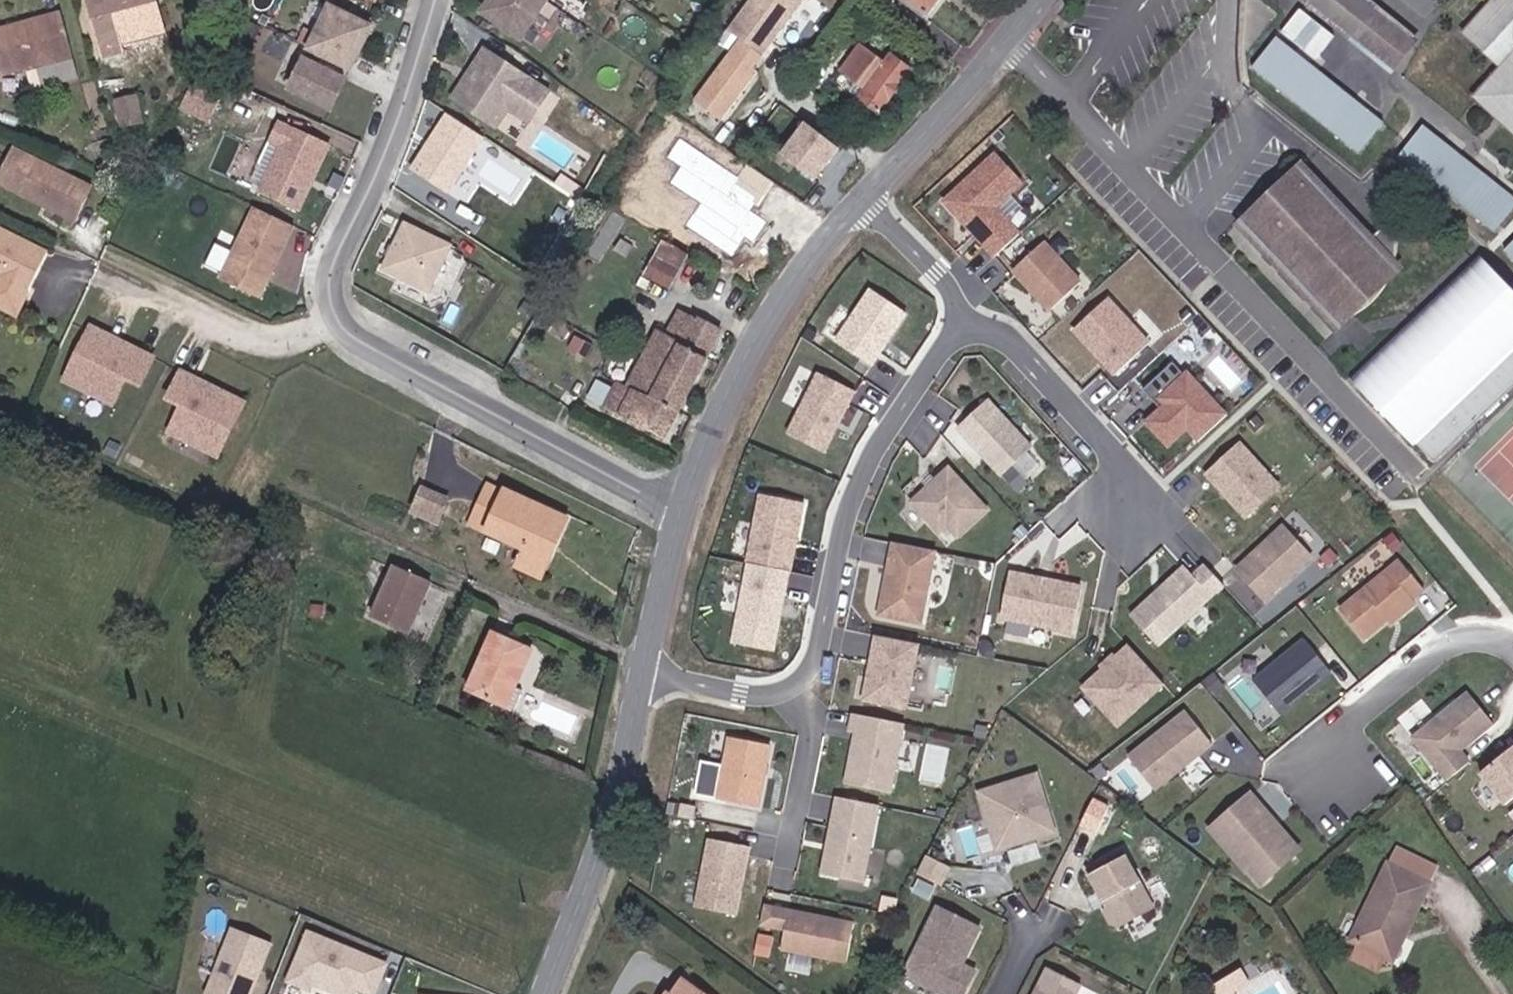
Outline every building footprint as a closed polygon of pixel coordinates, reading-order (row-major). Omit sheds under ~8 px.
[(159,16),(156,0),(92,0),(99,38),(117,35),(114,25),(129,22),(159,16)] [(546,15),(544,14),(554,0),(536,0),(531,7),(520,0),(508,0),(491,18),(529,42),(546,15)] [(808,2),(805,0),(757,0),(732,33),(744,42),(767,58),(808,2)] [(945,0),(913,0),(933,16),(945,0)] [(1356,0),(1315,0),(1345,28),(1364,7),(1356,0)] [(1464,28),(1498,59),(1467,91),(1489,111),(1501,98),(1509,90),(1512,86),(1512,0),(1490,0),(1464,28)] [(4,96),(28,91),(22,66),(42,61),(74,54),(64,12),(0,28),(0,77),(4,96)] [(340,114),(348,84),(327,75),(340,48),(360,58),(379,33),(338,14),(299,95),(340,114)] [(1401,42),(1374,14),(1355,36),(1381,63),(1401,42)] [(159,16),(129,22),(130,32),(161,27),(159,16)] [(1323,74),(1273,27),(1246,57),(1295,103),(1323,74)] [(726,123),(762,73),(758,70),(767,58),(744,42),(699,104),(726,123)] [(1381,63),(1385,67),(1405,46),(1401,42),(1381,63)] [(895,56),(888,66),(863,48),(839,81),(881,113),(913,72),(895,56)] [(74,54),(42,61),(45,70),(76,64),(74,54)] [(542,130),(563,99),(498,56),(465,106),(497,127),(509,108),(521,116),(542,130)] [(1344,94),(1323,74),(1295,103),(1317,123),(1344,94)] [(1509,90),(1501,98),(1512,108),(1512,93),(1509,90)] [(148,120),(137,94),(124,98),(135,124),(148,120)] [(1372,121),(1344,94),(1317,123),(1345,149),(1372,121)] [(1501,98),(1489,111),(1507,128),(1512,123),(1512,108),(1501,98)] [(509,135),(521,116),(509,108),(497,127),(509,135)] [(447,113),(411,169),(447,193),(484,138),(447,113)] [(338,148),(280,123),(269,143),(283,149),(260,193),(305,215),(338,148)] [(1404,152),(1492,235),(1512,212),(1512,201),(1431,124),(1404,152)] [(818,183),(842,150),(809,126),(785,159),(818,183)] [(762,207),(778,183),(749,165),(741,177),(683,140),(671,159),(685,168),(674,185),(705,204),(690,227),(737,257),(745,245),(736,239),(741,231),(758,242),(771,222),(754,211),(758,204),(762,207)] [(103,190),(24,151),(6,185),(85,225),(103,190)] [(993,206),(1020,182),(994,153),(942,200),(992,255),(1017,233),(993,206)] [(1362,238),(1295,169),(1248,214),(1246,230),(1264,231),(1271,239),(1263,247),(1331,319),(1364,301),(1387,265),(1391,233),(1380,221),(1362,238)] [(272,308),(308,237),(269,217),(233,289),(272,308)] [(59,256),(40,246),(0,227),(0,275),(9,280),(0,299),(0,305),(28,318),(59,256)] [(444,301),(466,255),(420,233),(398,280),(444,301)] [(646,277),(678,290),(693,251),(662,238),(646,277)] [(1047,309),(1078,281),(1042,240),(1011,269),(1047,309)] [(1350,372),(1412,440),(1416,437),(1433,457),(1512,382),(1512,284),(1481,250),(1350,372)] [(875,363),(910,311),(873,286),(838,337),(875,363)] [(1147,342),(1106,296),(1071,328),(1097,357),(1100,354),(1105,360),(1102,362),(1112,373),(1147,342)] [(620,383),(611,403),(608,408),(669,437),(723,330),(679,315),(667,338),(659,334),(648,356),(636,379),(617,369),(612,378),(620,383)] [(136,352),(89,329),(65,377),(114,400),(126,374),(141,381),(154,355),(138,347),(136,352)] [(636,379),(648,356),(636,350),(629,365),(621,361),(617,369),(636,379)] [(1223,415),(1184,372),(1181,374),(1169,362),(1139,389),(1151,402),(1157,397),(1162,403),(1141,421),(1163,446),(1183,429),(1194,441),(1223,415)] [(196,375),(180,367),(167,394),(182,401),(169,427),(217,451),(241,402),(194,380),(196,375)] [(826,448),(857,388),(821,369),(790,430),(826,448)] [(611,403),(620,383),(612,378),(601,398),(611,403)] [(1027,445),(985,398),(954,426),(996,473),(1027,445)] [(1275,487),(1236,444),(1202,474),(1241,517),(1275,487)] [(1023,481),(1008,464),(998,474),(1013,490),(1023,481)] [(983,508),(945,465),(907,499),(934,529),(942,523),(953,535),(983,508)] [(481,518),(494,525),(512,484),(500,478),(481,518)] [(494,525),(525,539),(551,552),(558,538),(549,533),(560,508),(512,484),(494,525)] [(449,518),(456,502),(431,491),(424,507),(449,518)] [(759,494),(745,565),(789,573),(802,502),(759,494)] [(569,512),(560,508),(549,533),(558,538),(569,512)] [(1259,600),(1306,558),(1278,527),(1231,569),(1259,600)] [(551,552),(525,539),(518,553),(544,565),(551,552)] [(915,620),(931,548),(888,539),(873,611),(915,620)] [(409,636),(435,583),(390,560),(364,615),(409,636)] [(1151,644),(1218,585),(1200,564),(1188,575),(1179,566),(1125,615),(1151,644)] [(1416,604),(1428,594),(1404,564),(1344,613),(1368,643),(1399,618),(1406,618),(1419,607),(1416,604)] [(774,649),(789,573),(745,565),(731,641),(774,649)] [(1066,631),(1075,585),(1005,570),(995,616),(1066,631)] [(908,639),(874,631),(859,695),(902,705),(915,645),(913,643),(908,639)] [(506,706),(521,673),(531,677),(542,653),(497,634),(471,692),(506,706)] [(1303,695),(1309,690),(1312,694),(1335,675),(1308,642),(1257,684),(1284,717),(1306,699),(1303,695)] [(1158,683),(1123,644),(1076,686),(1111,725),(1158,683)] [(531,677),(521,673),(506,706),(516,711),(525,690),(531,677)] [(528,716),(536,696),(525,690),(516,711),(528,716)] [(1474,696),(1419,742),(1453,784),(1475,766),(1466,754),(1499,727),(1474,696)] [(888,789),(902,720),(852,710),(848,728),(854,729),(844,780),(888,789)] [(1169,796),(1221,743),(1199,721),(1195,724),(1189,718),(1140,768),(1169,796)] [(755,803),(768,741),(727,733),(714,795),(755,803)] [(904,744),(901,765),(914,768),(918,746),(904,744)] [(1512,807),(1512,756),(1486,777),(1512,808),(1512,807)] [(1058,834),(1040,776),(982,794),(1000,852),(1058,834)] [(860,879),(876,802),(834,794),(818,871),(860,879)] [(1299,854),(1278,830),(1275,832),(1261,815),(1263,813),(1251,798),(1212,832),(1247,873),(1249,871),(1257,865),(1269,880),(1299,854)] [(734,912),(747,843),(705,835),(692,904),(734,912)] [(1157,908),(1125,850),(1089,870),(1109,907),(1108,913),(1113,923),(1120,925),(1121,927),(1157,908)] [(945,887),(954,869),(931,857),(921,874),(945,887)] [(1423,887),(1384,863),(1374,881),(1412,904),(1423,887)] [(1269,880),(1257,865),(1249,871),(1262,886),(1269,880)] [(1374,881),(1344,931),(1374,950),(1388,928),(1395,932),(1412,904),(1374,881)] [(782,927),(786,907),(761,902),(757,922),(782,927)] [(843,959),(851,920),(786,907),(782,927),(778,946),(843,959)] [(984,929),(942,907),(917,955),(926,984),(946,993),(967,993),(979,972),(965,965),(984,929)] [(269,943),(230,927),(203,993),(248,993),(269,943)] [(1374,950),(1382,954),(1395,932),(1388,928),(1374,950)] [(288,979),(307,987),(310,980),(343,993),(351,993),(354,986),(371,993),(383,964),(307,932),(288,979)] [(926,984),(917,955),(907,974),(926,984)] [(1084,985),(1050,968),(1037,993),(1079,993),(1084,985)] [(1249,983),(1241,971),(1231,977),(1239,990),(1249,983)] [(677,993),(717,993),(694,977),(677,993)] [(1231,977),(1214,989),(1217,993),(1233,993),(1239,990),(1231,977)]
